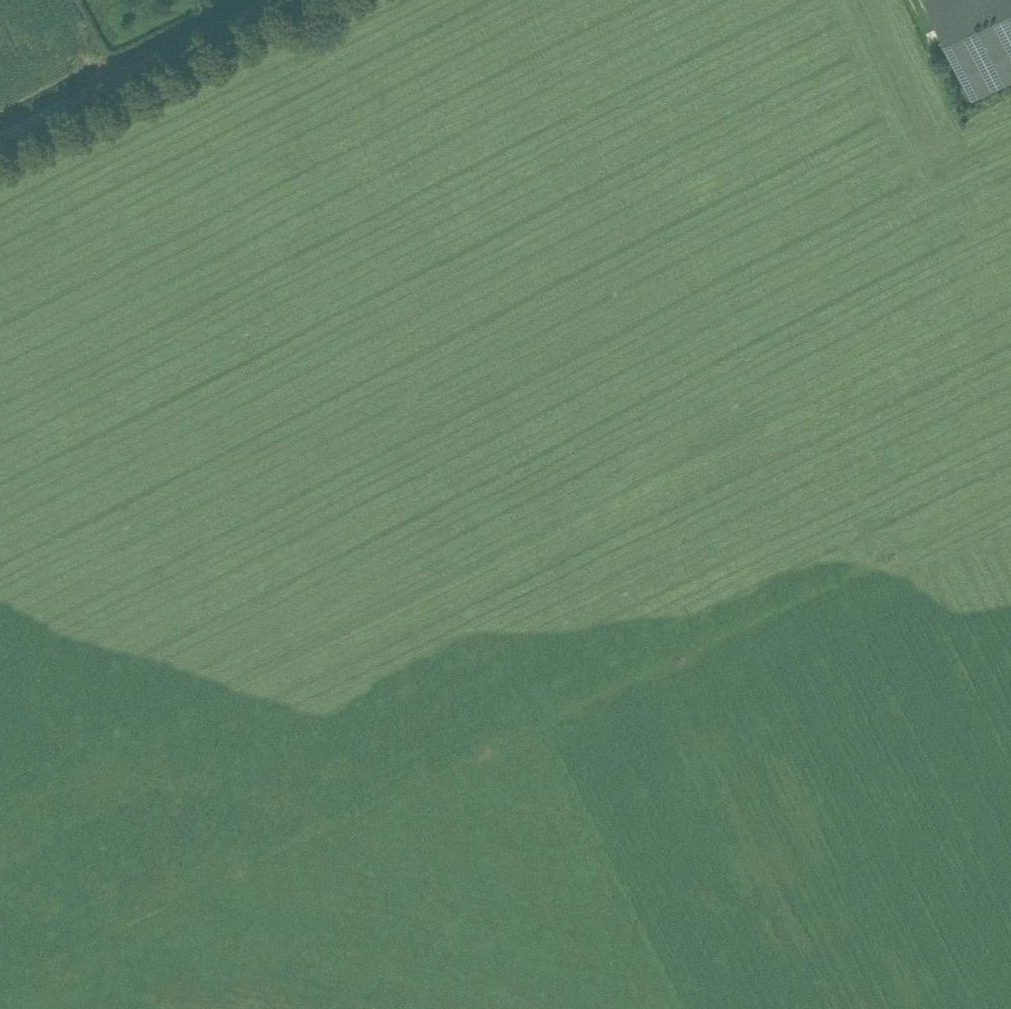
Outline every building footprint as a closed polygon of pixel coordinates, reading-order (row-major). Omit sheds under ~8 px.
[(1010,79),(1010,0),(925,0),(971,98),(1010,79)]
